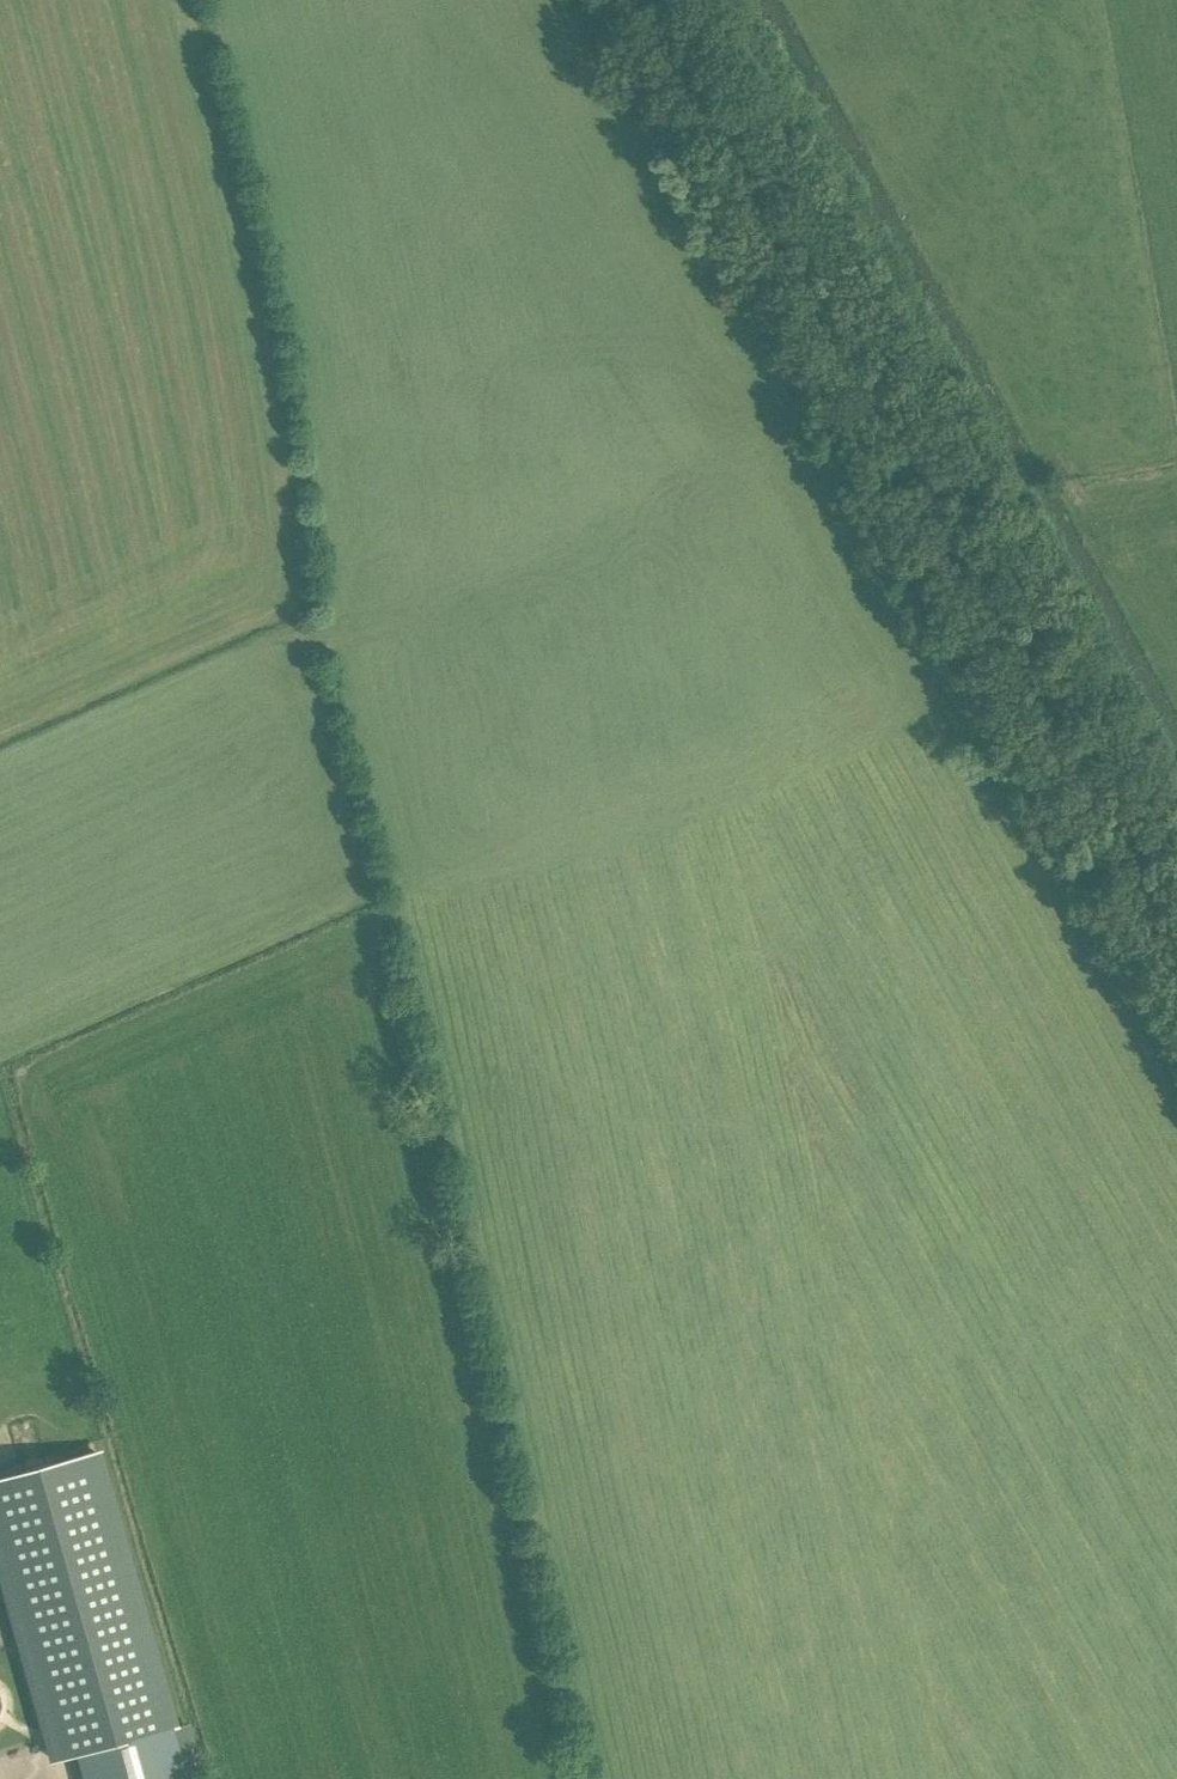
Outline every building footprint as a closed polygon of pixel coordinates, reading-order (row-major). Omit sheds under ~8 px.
[(0,1478),(0,1561),(56,1761),(76,1755),(83,1778),(173,1778),(182,1776),(96,1452),(0,1478)]
